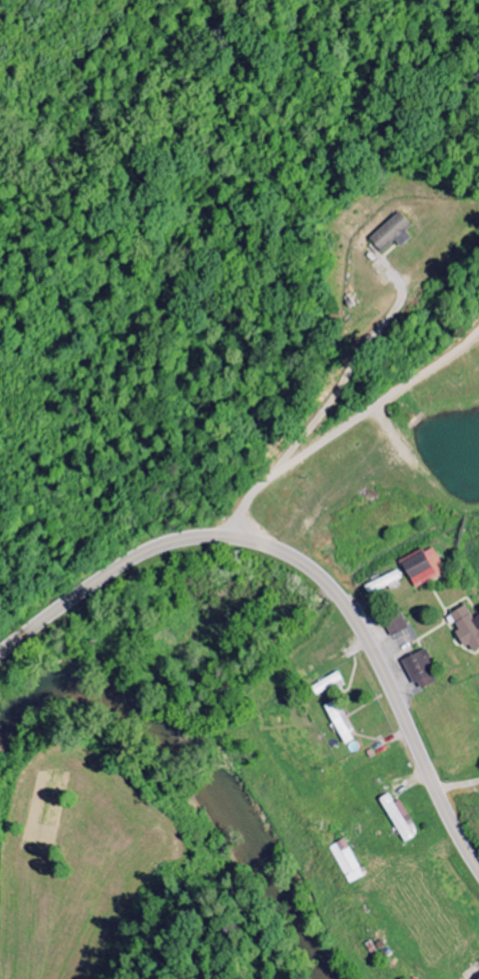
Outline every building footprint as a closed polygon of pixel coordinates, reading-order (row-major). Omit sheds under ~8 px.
[(412,237),(406,231),(412,226),(400,212),(370,238),(382,252),(396,240),(402,246),(412,237)] [(402,563),(418,589),(447,572),(432,545),(402,563)] [(475,619),(466,605),(451,615),(460,630),(457,632),(471,654),(478,649),(478,616),(475,619)] [(409,629),(402,614),(385,621),(391,636),(409,629)] [(405,658),(417,690),(436,683),(430,665),(433,664),(428,650),(405,658)] [(313,685),(316,694),(344,683),(340,674),(313,685)] [(356,740),(338,700),(326,706),(345,745),(356,740)] [(405,843),(420,835),(401,800),(395,804),(390,794),(381,799),(405,843)]
